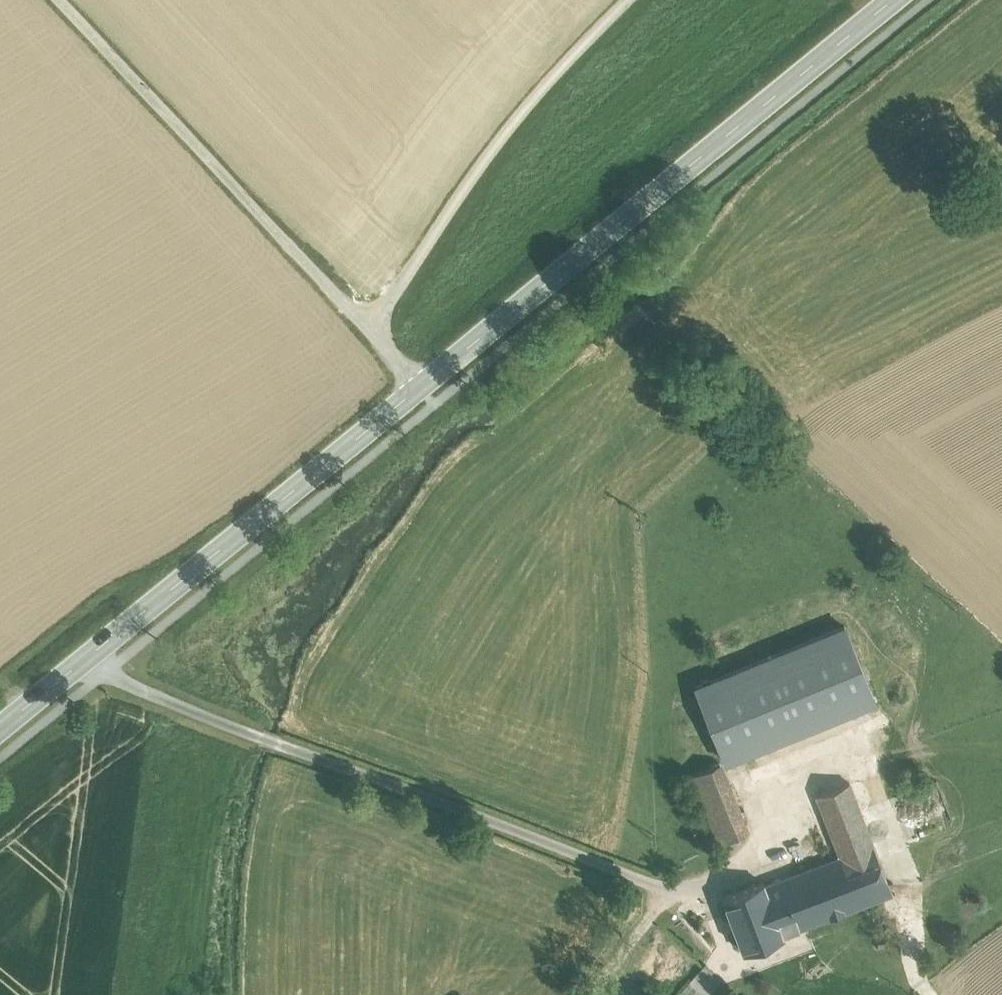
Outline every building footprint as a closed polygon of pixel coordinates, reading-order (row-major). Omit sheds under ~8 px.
[(811,666),(692,716),(711,768),(720,764),(742,756),(755,746),(762,765),(789,754),(781,736),(831,715),(811,666)] [(831,715),(781,736),(789,754),(839,733),(831,715)] [(755,746),(742,756),(748,771),(762,765),(755,746)] [(849,782),(817,795),(840,856),(873,844),(849,782)] [(738,809),(711,821),(720,843),(748,831),(738,809)] [(840,856),(765,885),(784,935),(892,894),(873,844),(840,856)] [(764,882),(724,897),(744,952),(784,936),(784,935),(765,885),(764,882)] [(696,988),(704,994),(708,994),(720,981),(711,972),(701,982),(696,988)] [(701,982),(694,977),(690,982),(696,988),(701,982)]
